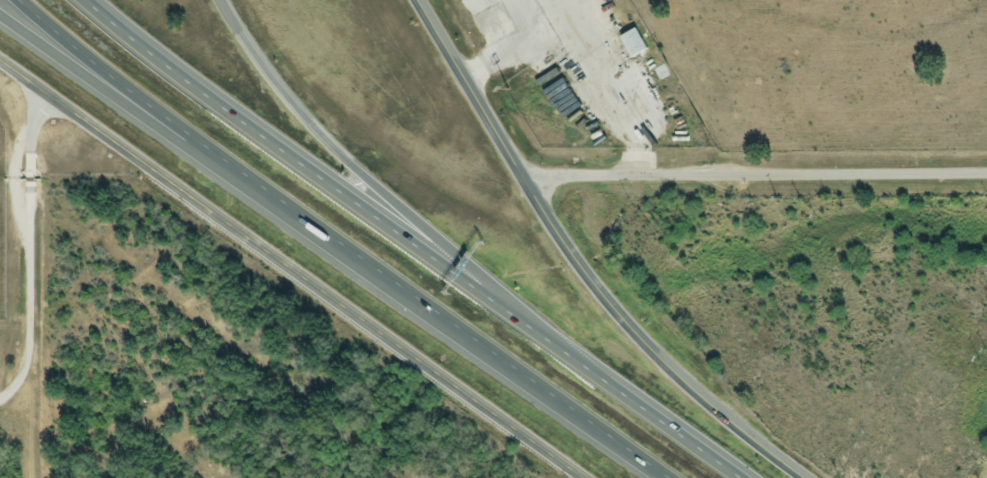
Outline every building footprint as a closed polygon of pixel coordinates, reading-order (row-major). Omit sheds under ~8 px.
[(622,37),(624,53),(638,51),(636,35),(622,37)]
